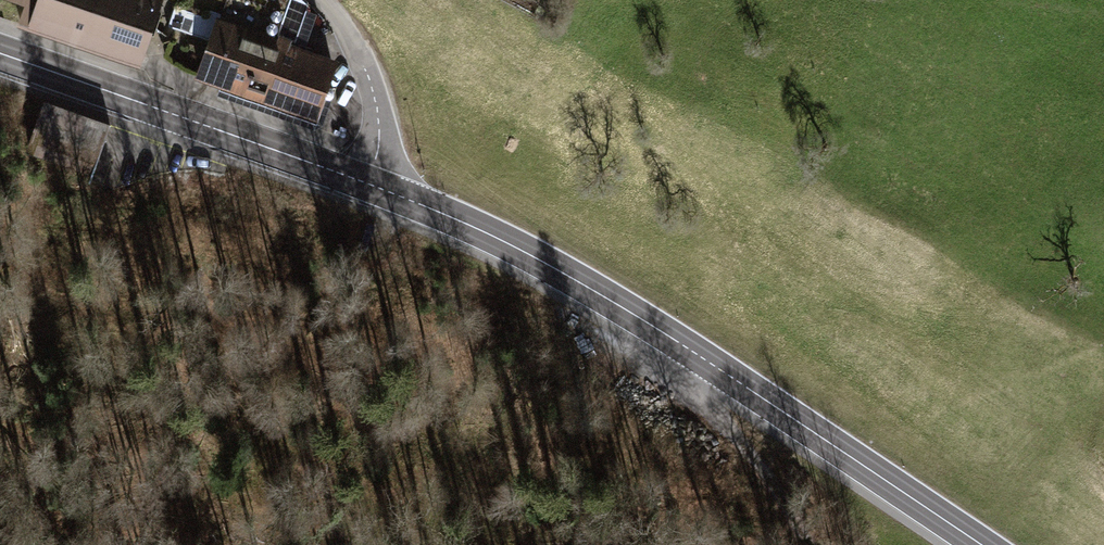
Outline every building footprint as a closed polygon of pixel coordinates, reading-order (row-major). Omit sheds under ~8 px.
[(0,0),(0,18),(143,70),(165,0),(0,0)] [(218,19),(197,79),(318,123),(339,62),(218,19)] [(110,125),(45,102),(26,154),(89,177),(110,125)]
